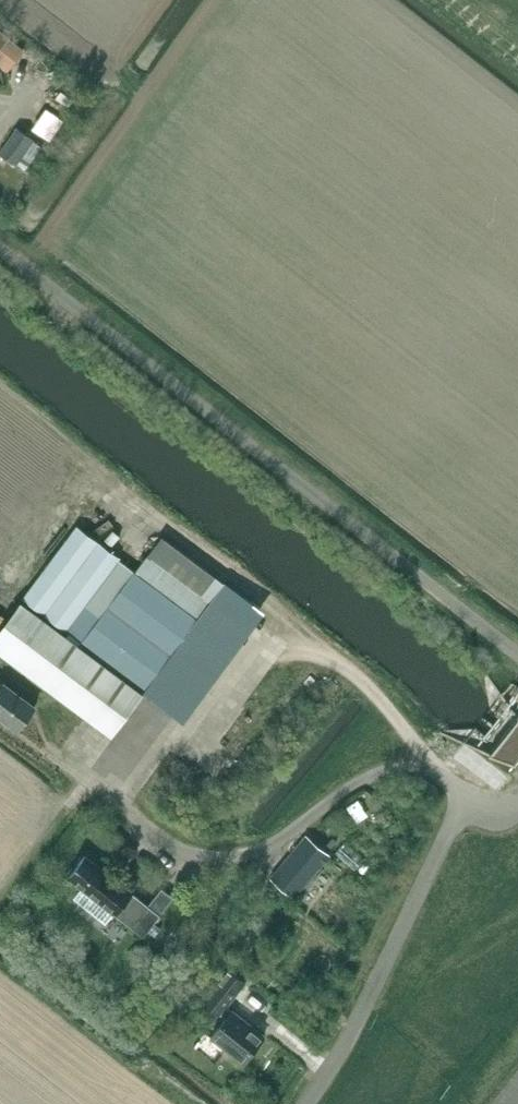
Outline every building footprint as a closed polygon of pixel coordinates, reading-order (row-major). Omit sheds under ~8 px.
[(0,152),(0,155),(16,165),(34,138),(17,127),(0,152)] [(19,464),(29,459),(20,442),(10,447),(19,464)] [(34,470),(29,480),(50,490),(55,481),(34,470)] [(13,482),(9,492),(28,499),(32,489),(13,482)] [(0,631),(0,651),(110,739),(197,620),(226,583),(163,535),(148,555),(144,552),(140,558),(144,560),(135,571),(120,560),(121,558),(77,525),(0,631)] [(18,731),(36,708),(0,680),(0,717),(18,731)] [(489,754),(500,759),(504,761),(515,766),(517,762),(517,718),(491,752),(489,754)] [(273,876),(296,896),(330,856),(307,836),(273,876)] [(359,843),(347,850),(359,872),(372,865),(359,843)] [(71,874),(69,877),(83,888),(75,898),(107,923),(115,913),(145,936),(161,915),(134,894),(135,893),(87,855),(80,863),(75,864),(71,870),(71,874)] [(230,969),(212,992),(226,1004),(244,980),(234,973),(230,969)] [(212,992),(205,1001),(226,1019),(212,1036),(243,1061),(265,1034),(234,1009),(226,1004),(212,992)] [(249,1002),(264,1016),(274,1006),(259,992),(249,1002)]
